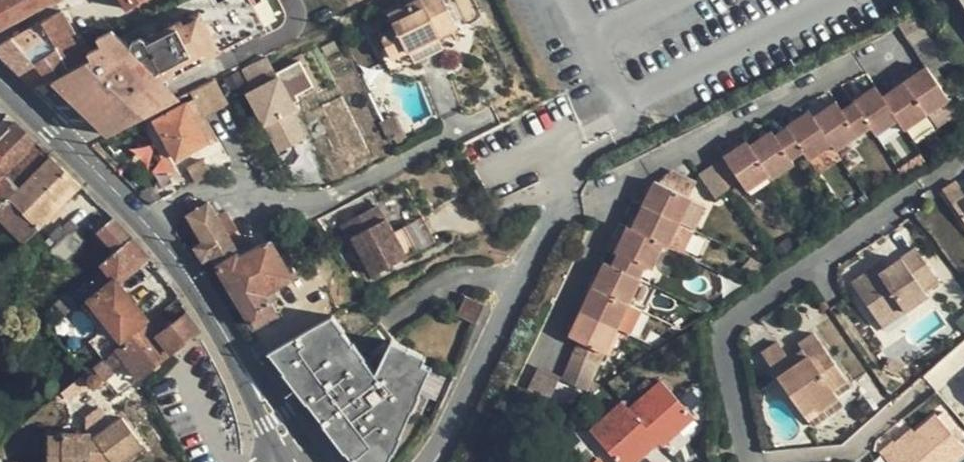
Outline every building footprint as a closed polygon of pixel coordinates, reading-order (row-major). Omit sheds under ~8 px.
[(53,2),(51,0),(0,0),(0,30),(53,2)] [(127,10),(144,0),(121,0),(127,10)] [(394,32),(384,37),(382,37),(393,58),(438,36),(456,27),(442,0),(425,0),(391,16),(398,30),(394,32)] [(78,108),(92,121),(164,84),(228,53),(207,11),(134,47),(109,32),(94,39),(99,48),(85,54),(89,60),(73,68),(70,71),(51,81),(78,108)] [(70,71),(73,68),(89,60),(85,54),(62,13),(42,24),(70,71)] [(919,17),(896,28),(904,39),(926,27),(919,17)] [(34,65),(19,74),(35,90),(51,81),(70,71),(42,24),(13,40),(34,65)] [(392,27),(381,32),(384,37),(394,32),(392,27)] [(445,49),(438,36),(393,58),(382,37),(384,37),(381,32),(373,36),(391,75),(445,49)] [(19,74),(34,65),(13,40),(0,48),(0,56),(19,74)] [(940,46),(917,59),(924,69),(926,71),(947,57),(940,46)] [(249,93),(278,78),(268,60),(240,75),(249,93)] [(315,92),(301,65),(278,78),(249,93),(248,93),(279,152),(305,138),(291,110),(295,108),(293,103),(315,92)] [(926,71),(924,69),(902,84),(923,115),(945,100),(926,71)] [(194,100),(202,116),(224,104),(213,83),(190,94),(194,100)] [(109,135),(181,99),(164,84),(92,121),(109,135)] [(895,120),(901,130),(923,115),(902,84),(881,99),(895,120)] [(866,127),(872,136),(895,120),(881,99),(873,88),(850,105),(866,127)] [(214,138),(202,116),(194,100),(186,104),(206,142),(214,138)] [(206,143),(206,142),(186,104),(156,121),(176,159),(206,143)] [(866,127),(850,105),(838,114),(831,105),(810,119),(828,145),(832,151),(866,127)] [(799,152),(805,160),(828,145),(810,119),(806,113),(783,129),(799,152)] [(393,116),(381,122),(390,140),(402,132),(393,116)] [(23,248),(84,188),(18,126),(0,146),(0,221),(2,220),(12,230),(8,234),(23,248)] [(769,133),(747,148),(765,175),(769,179),(790,165),(787,161),(799,152),(783,129),(772,137),(769,133)] [(402,132),(390,140),(395,151),(408,143),(402,132)] [(721,160),(736,181),(743,191),(765,175),(747,148),(744,143),(721,160)] [(838,160),(832,151),(828,145),(805,160),(816,176),(838,160)] [(898,172),(903,180),(925,165),(920,158),(898,172)] [(709,168),(725,190),(736,181),(721,160),(709,168)] [(184,170),(192,186),(210,177),(201,161),(184,170)] [(165,175),(135,192),(150,207),(176,194),(165,175)] [(670,175),(663,189),(687,200),(692,186),(670,175)] [(958,215),(963,211),(963,196),(956,183),(942,192),(958,215)] [(687,200),(663,189),(654,184),(642,208),(677,224),(689,201),(687,200)] [(677,224),(691,231),(692,232),(703,207),(689,201),(677,224)] [(211,259),(216,266),(238,252),(209,204),(190,217),(203,244),(195,250),(203,263),(211,259)] [(375,207),(340,226),(348,241),(352,239),(372,277),(434,244),(421,219),(392,235),(385,222),(383,223),(375,207)] [(677,224),(642,208),(631,231),(666,248),(677,224)] [(82,291),(125,341),(150,320),(121,287),(153,260),(119,219),(101,234),(118,254),(104,266),(107,270),(82,291)] [(666,248),(680,255),(691,231),(677,224),(666,248)] [(618,255),(612,268),(638,280),(644,267),(649,270),(660,247),(625,231),(615,253),(618,255)] [(53,253),(67,266),(85,247),(71,234),(53,253)] [(270,242),(262,245),(240,256),(238,252),(216,266),(215,266),(254,328),(275,316),(263,295),(292,278),(270,242)] [(920,288),(935,279),(915,250),(886,270),(878,275),(874,269),(851,284),(881,328),(926,297),(920,288)] [(886,270),(881,263),(874,269),(878,275),(886,270)] [(603,266),(592,289),(626,305),(638,280),(612,268),(611,269),(603,266)] [(615,329),(626,305),(592,289),(580,313),(615,329)] [(461,299),(453,317),(472,325),(479,307),(461,299)] [(361,301),(341,313),(273,350),(327,421),(343,411),(351,422),(336,434),(347,448),(342,454),(348,461),(391,461),(432,369),(406,358),(361,301)] [(672,321),(679,330),(694,316),(686,308),(672,321)] [(575,341),(580,342),(603,353),(604,353),(615,329),(580,313),(569,336),(570,337),(575,341)] [(120,352),(142,380),(203,335),(189,316),(173,329),(164,317),(120,352)] [(791,373),(786,366),(773,348),(758,359),(802,425),(833,406),(827,396),(842,385),(812,340),(795,350),(800,358),(804,364),(791,373)] [(580,342),(573,356),(596,368),(603,353),(580,342)] [(13,354),(0,343),(0,369),(13,354)] [(273,350),(267,354),(297,396),(342,454),(347,448),(336,434),(351,422),(343,411),(327,421),(273,350)] [(800,358),(786,366),(791,373),(804,364),(800,358)] [(592,381),(567,369),(561,382),(586,393),(592,381)] [(88,382),(96,391),(106,383),(98,373),(88,382)] [(538,378),(530,398),(540,402),(549,384),(538,378)] [(590,432),(617,461),(639,461),(659,443),(663,447),(694,418),(661,381),(629,410),(623,403),(590,432)] [(67,394),(74,401),(87,390),(80,382),(67,394)] [(549,384),(540,402),(550,407),(558,388),(549,384)] [(852,415),(857,421),(868,413),(864,406),(852,415)] [(52,461),(94,461),(94,454),(109,454),(114,461),(126,461),(146,447),(126,419),(116,424),(105,410),(90,421),(89,436),(53,436),(52,461)] [(896,447),(893,444),(879,457),(884,461),(950,461),(963,450),(934,417),(914,435),(898,449),(896,447)] [(912,433),(896,447),(898,449),(914,435),(912,433)]
